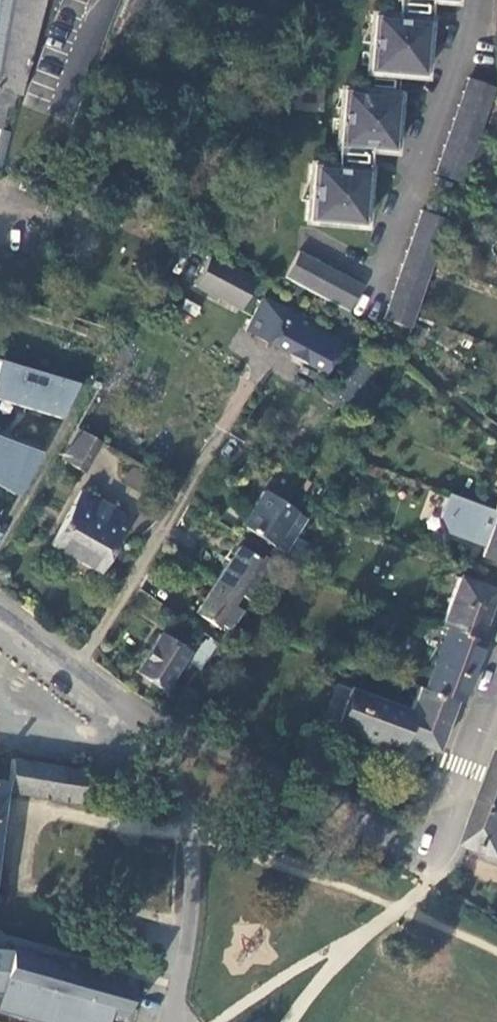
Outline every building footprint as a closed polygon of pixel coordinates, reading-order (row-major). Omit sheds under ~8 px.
[(3,119),(6,108),(10,109),(14,93),(18,95),(43,0),(0,0),(0,118),(3,119)] [(427,0),(396,0),(395,16),(427,19),(427,21),(432,21),(435,0),(427,0)] [(427,19),(395,16),(373,15),(372,26),(370,50),(368,67),(368,71),(396,74),(423,76),(427,21),(427,19)] [(26,95),(49,103),(57,78),(35,70),(26,95)] [(396,92),(396,74),(368,71),(367,90),(396,92)] [(462,182),(478,140),(496,87),(469,77),(436,172),(462,182)] [(396,92),(367,90),(341,89),(341,93),(339,110),(337,146),(368,149),(392,150),(396,92)] [(4,168),(9,131),(0,129),(0,167),(4,168)] [(366,168),(368,149),(337,146),(330,146),(329,165),(366,168)] [(366,168),(329,165),(310,164),(308,182),(306,200),(306,219),(362,225),(366,183),(366,168)] [(411,328),(449,220),(421,210),(382,318),(411,328)] [(349,313),(362,288),(299,254),(287,280),(349,313)] [(252,281),(206,257),(191,285),(237,310),(252,281)] [(53,298),(56,290),(49,287),(47,294),(53,298)] [(340,341),(262,299),(246,331),(322,373),(340,341)] [(426,329),(417,325),(409,339),(417,344),(426,329)] [(351,399),(374,370),(362,361),(339,390),(351,399)] [(57,418),(71,385),(0,364),(0,400),(57,418)] [(403,369),(396,364),(389,379),(397,383),(403,369)] [(76,426),(57,458),(85,474),(103,444),(76,426)] [(38,450),(0,437),(0,485),(13,493),(38,450)] [(128,518),(81,491),(50,545),(98,573),(128,518)] [(295,512),(261,491),(240,526),(273,545),(288,524),(292,526),(297,520),(292,517),(295,512)] [(496,511),(480,553),(496,560),(496,511)] [(242,596),(248,601),(271,569),(238,546),(215,579),(242,596)] [(496,598),(496,597),(493,596),(495,589),(458,575),(440,625),(444,627),(481,640),(496,598)] [(237,603),(242,596),(215,579),(192,612),(215,626),(217,623),(225,628),(238,610),(230,604),(233,600),(237,603)] [(458,700),(481,640),(444,627),(423,687),(454,699),(458,700)] [(161,688),(185,652),(159,633),(133,670),(161,688)] [(190,662),(198,667),(217,642),(208,635),(190,662)] [(434,751),(454,699),(423,687),(418,686),(410,709),(349,687),(334,727),(395,749),(396,746),(408,751),(412,742),(434,751)] [(8,791),(80,801),(85,769),(12,758),(8,791)] [(496,806),(496,768),(485,801),(496,806)] [(469,846),(496,857),(496,806),(485,801),(469,846)] [(3,1003),(0,1011),(38,1021),(43,1021),(45,1015),(54,1017),(53,1021),(101,1021),(107,1002),(122,1007),(122,1005),(130,978),(8,944),(7,949),(0,949),(0,1003),(3,1003)] [(128,1007),(122,1005),(122,1007),(107,1002),(103,1015),(125,1021),(128,1007)]
